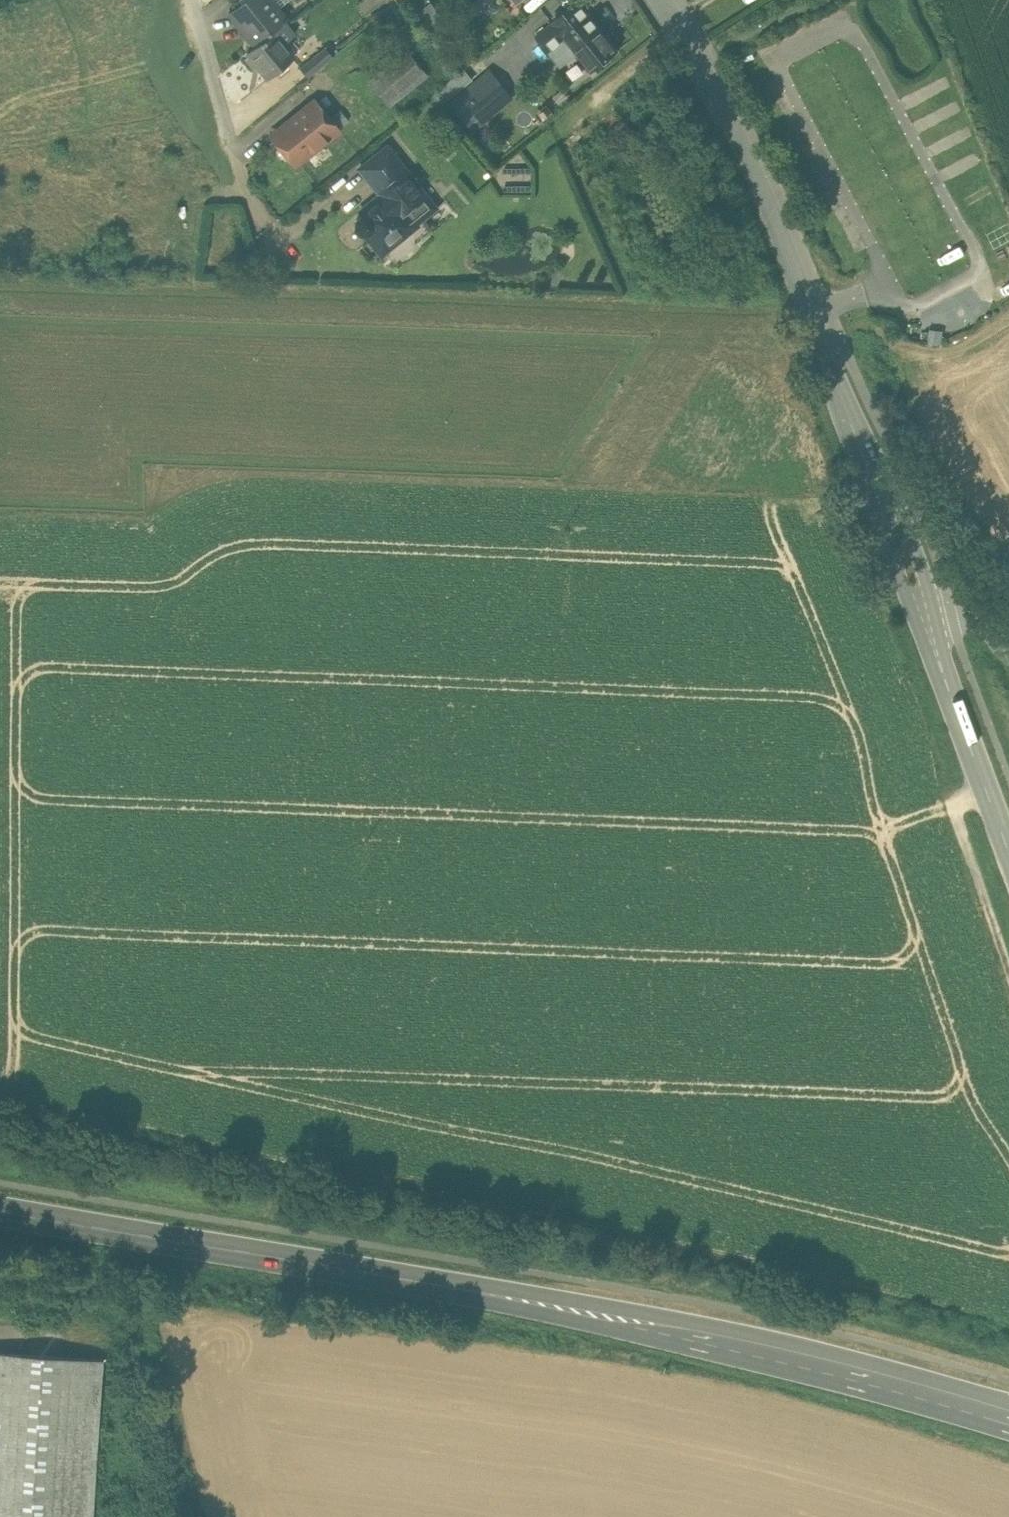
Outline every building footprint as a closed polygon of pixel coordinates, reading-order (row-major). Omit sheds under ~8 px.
[(270,0),(246,0),(231,12),(256,44),(273,31),(286,20),(270,0)] [(552,21),(554,22),(537,36),(560,64),(603,29),(580,0),(578,0),(552,21)] [(256,44),(247,52),(268,78),(294,57),(273,31),(256,44)] [(325,47),(300,68),(308,77),(334,57),(325,47)] [(408,50),(370,82),(389,106),(428,74),(408,50)] [(492,72),(453,105),(472,128),(511,95),(492,72)] [(315,100),(298,114),(297,112),(285,121),(287,123),(275,133),(298,161),(306,155),(308,157),(321,147),(319,144),(338,129),(315,100)] [(387,146),(361,167),(380,190),(405,168),(387,146)] [(405,168),(380,190),(382,192),(375,198),(374,199),(374,200),(374,202),(375,204),(356,220),(356,227),(360,233),(368,233),(382,251),(385,249),(390,248),(394,245),(398,241),(401,236),(408,230),(410,228),(411,225),(411,223),(411,220),(409,219),(418,212),(423,218),(438,206),(406,167),(405,168)] [(944,326),(928,324),(926,338),(942,341),(944,326)] [(102,1357),(0,1350),(0,1516),(92,1516),(102,1357)]
